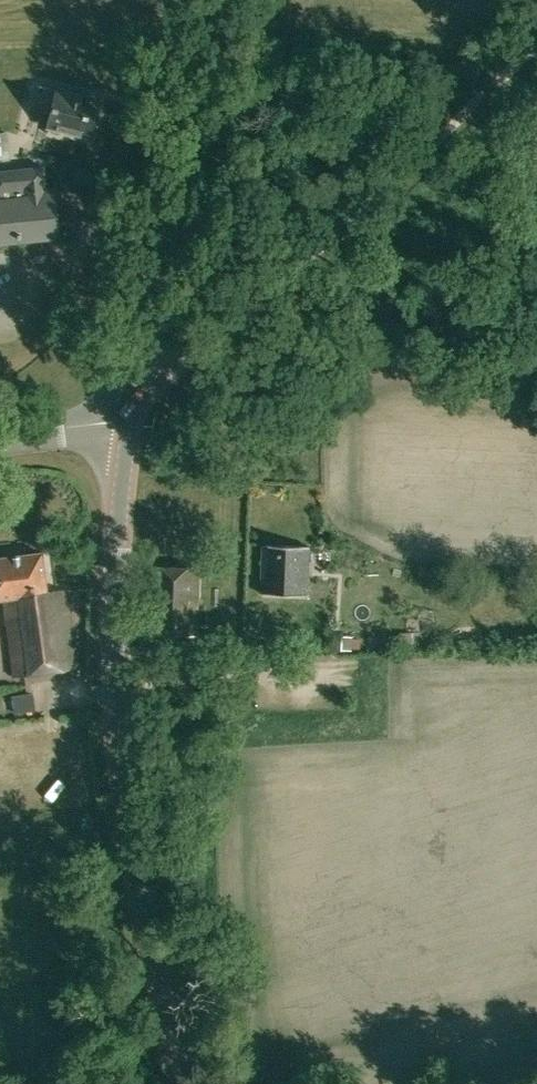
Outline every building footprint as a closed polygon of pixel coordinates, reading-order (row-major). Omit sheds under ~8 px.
[(35,108),(52,112),(49,127),(90,137),(99,97),(57,87),(56,90),(40,86),(35,108)] [(9,160),(7,133),(0,133),(0,160),(9,160)] [(58,238),(54,188),(46,188),(44,166),(0,170),(0,243),(58,238)] [(308,547),(263,545),(261,593),(306,595),(308,547)] [(13,675),(78,665),(67,590),(47,592),(42,552),(0,558),(0,599),(3,599),(13,675)] [(148,634),(198,635),(199,598),(200,567),(148,565),(148,634)] [(399,645),(418,645),(418,633),(399,632),(399,645)] [(33,693),(12,696),(14,712),(35,709),(33,693)] [(24,730),(23,714),(0,716),(0,731),(24,730)]
